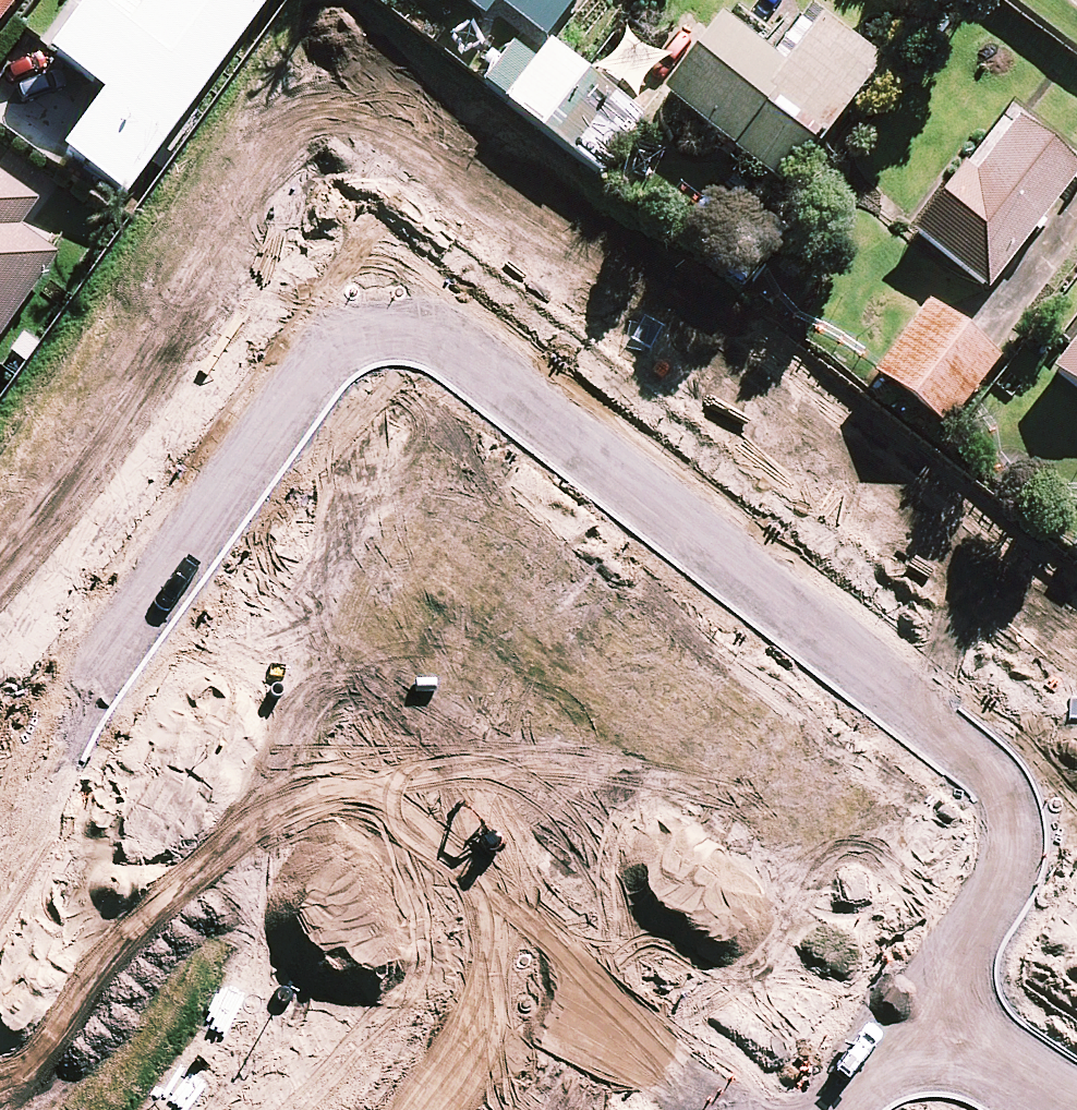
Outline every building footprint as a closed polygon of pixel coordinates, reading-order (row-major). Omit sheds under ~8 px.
[(18,0),(0,0),(0,23),(18,0)] [(129,31),(92,5),(53,59),(107,98),(67,154),(127,198),(269,0),(151,0),(129,31)] [(482,18),(493,3),(542,39),(571,0),(459,0),(482,18)] [(874,71),(804,18),(768,65),(714,23),(658,96),(783,191),(874,71)] [(647,112),(552,37),(501,101),(596,176),(647,112)] [(1013,124),(971,180),(958,170),(910,235),(988,292),(1076,172),(1013,124)] [(55,260),(15,232),(36,202),(0,176),(0,337),(55,260)] [(996,360),(925,306),(873,374),(944,428),(996,360)] [(1048,370),(1076,394),(1076,334),(1048,370)]
